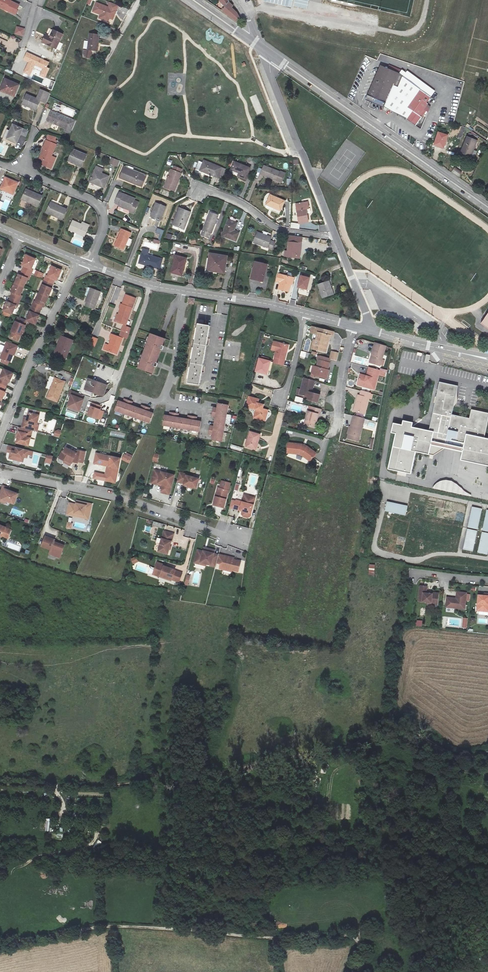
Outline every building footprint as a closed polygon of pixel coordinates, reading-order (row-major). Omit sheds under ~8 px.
[(12,1),(11,3),(7,1),(7,0),(0,0),(0,4),(4,6),(3,9),(16,14),(21,5),(12,1)] [(237,22),(239,17),(237,13),(231,8),(233,6),(229,2),(228,0),(221,0),(220,1),(226,7),(223,12),(237,22)] [(309,0),(294,0),(293,6),(307,10),(309,0)] [(97,3),(94,12),(101,15),(100,18),(109,22),(110,18),(113,20),(116,14),(114,14),(116,10),(117,11),(119,5),(112,2),(110,8),(97,3)] [(17,27),(15,34),(22,36),(24,29),(17,27)] [(41,41),(52,47),(54,42),(56,44),(61,34),(52,30),(48,37),(47,39),(43,37),(41,41)] [(88,33),(86,50),(83,50),(83,56),(89,57),(90,51),(95,51),(97,34),(88,33)] [(49,62),(26,51),(23,60),(27,62),(23,73),(30,76),(34,65),(42,69),(39,76),(45,78),(49,68),(47,67),(49,62)] [(378,60),(385,63),(387,57),(380,54),(378,60)] [(403,77),(381,67),(366,100),(372,103),(383,108),(385,104),(393,86),(399,88),(403,77)] [(8,92),(7,94),(14,97),(19,85),(5,79),(1,89),(8,92)] [(25,95),(21,105),(35,111),(39,102),(44,104),(47,95),(37,90),(33,99),(25,95)] [(402,115),(407,109),(412,112),(405,121),(415,128),(421,118),(419,116),(427,104),(426,104),(430,97),(420,90),(411,102),(406,98),(402,103),(396,99),(390,107),(402,115)] [(47,121),(51,122),(55,112),(51,111),(47,121)] [(57,113),(53,123),(66,129),(64,132),(70,134),(76,122),(57,113)] [(405,124),(393,115),(388,123),(400,131),(405,124)] [(14,125),(11,132),(8,140),(18,144),(24,129),(14,125)] [(466,128),(461,127),(456,140),(460,142),(466,128)] [(478,137),(470,130),(461,153),(471,156),(478,137)] [(17,147),(18,144),(8,140),(11,132),(8,131),(4,141),(17,147)] [(443,149),(447,136),(438,133),(434,145),(443,149)] [(47,141),(44,149),(47,150),(46,152),(45,151),(42,159),(44,160),(42,164),(51,169),(56,158),(52,156),(56,145),(47,141)] [(86,155),(73,149),(68,161),(76,165),(75,166),(80,168),(86,155)] [(114,159),(111,165),(119,168),(121,162),(114,159)] [(221,168),(204,160),(200,170),(218,177),(221,168)] [(250,168),(234,162),(231,170),(239,173),(237,177),(245,180),(250,168)] [(285,174),(264,165),(261,174),(281,182),(285,174)] [(104,170),(97,167),(90,182),(104,188),(109,176),(103,173),(104,170)] [(144,177),(125,169),(121,178),(140,186),(144,177)] [(183,174),(172,170),(166,187),(176,191),(183,174)] [(19,183),(6,178),(1,189),(14,195),(19,183)] [(27,189),(23,197),(33,201),(32,203),(39,206),(43,196),(27,189)] [(136,199),(120,192),(116,202),(121,204),(120,206),(131,210),(130,211),(136,214),(140,203),(135,201),(136,199)] [(285,201),(271,195),(267,204),(274,208),(280,211),(285,201)] [(68,209),(52,202),(47,212),(64,220),(68,209)] [(166,207),(156,203),(150,217),(160,221),(166,207)] [(296,207),(297,210),(299,223),(308,221),(306,208),(309,208),(308,205),(296,207)] [(174,225),(182,228),(185,221),(188,222),(191,213),(180,209),(174,225)] [(218,215),(210,212),(202,234),(208,236),(210,232),(211,233),(218,215)] [(239,232),(235,230),(233,229),(233,228),(235,228),(237,222),(229,219),(223,235),(236,241),(239,232)] [(86,236),(89,227),(82,224),(74,221),(70,229),(86,236)] [(155,238),(162,239),(164,230),(157,228),(155,238)] [(131,232),(122,229),(115,246),(123,249),(131,232)] [(254,243),(267,247),(270,241),(271,237),(257,233),(254,243)] [(302,236),(293,235),(293,236),(289,236),(287,251),(285,251),(285,257),(300,258),(302,236)] [(162,258),(142,251),(139,261),(159,267),(162,258)] [(228,256),(211,253),(208,270),(215,271),(215,269),(225,271),(228,256)] [(186,258),(175,254),(170,271),(181,275),(186,258)] [(35,259),(25,255),(20,266),(22,267),(21,270),(31,274),(33,270),(31,269),(35,259)] [(267,264),(254,261),(250,276),(257,278),(257,279),(263,280),(267,264)] [(46,280),(58,285),(60,282),(58,281),(62,271),(54,267),(50,277),(48,276),(46,280)] [(31,274),(21,270),(19,275),(16,274),(13,282),(23,286),(26,279),(29,280),(31,274)] [(36,270),(34,276),(42,279),(44,273),(36,270)] [(288,292),(290,284),(292,276),(277,272),(274,280),(278,281),(276,288),(288,292)] [(58,285),(46,280),(44,285),(45,286),(42,294),(50,298),(54,290),(55,291),(58,285)] [(23,286),(13,282),(9,292),(11,293),(9,297),(20,301),(22,296),(19,295),(23,286)] [(329,282),(319,285),(323,298),(333,295),(329,282)] [(90,297),(88,303),(86,306),(95,310),(102,293),(91,289),(88,296),(90,297)] [(124,322),(127,323),(138,295),(126,291),(123,302),(121,301),(119,305),(123,306),(120,313),(117,319),(124,322)] [(35,301),(32,307),(46,313),(49,308),(46,306),(50,298),(42,294),(38,303),(35,301)] [(20,301),(9,297),(8,302),(4,301),(0,311),(3,312),(2,315),(10,318),(11,315),(12,315),(15,306),(17,307),(20,301)] [(44,317),(46,313),(32,307),(31,311),(33,312),(29,322),(38,325),(42,316),(44,317)] [(479,324),(487,330),(487,312),(479,324)] [(28,321),(19,317),(17,322),(16,321),(11,332),(12,333),(9,338),(17,342),(19,336),(20,337),(28,321)] [(127,323),(124,322),(121,329),(131,332),(134,325),(127,323)] [(198,383),(206,329),(199,327),(200,323),(195,322),(186,382),(198,383)] [(333,336),(333,332),(312,327),(311,333),(317,334),(316,340),(313,340),(311,349),(326,352),(330,335),(333,336)] [(124,336),(111,332),(109,336),(112,337),(110,342),(108,341),(105,347),(118,351),(124,336)] [(165,339),(151,334),(139,369),(153,373),(165,339)] [(89,344),(95,346),(98,339),(92,336),(89,344)] [(62,346),(58,355),(66,359),(73,342),(62,337),(59,345),(62,346)] [(273,362),(283,364),(288,344),(278,342),(273,340),(270,351),(275,353),(273,362)] [(374,355),(372,363),(381,366),(386,345),(375,341),(372,354),(374,355)] [(16,350),(18,346),(7,342),(0,358),(0,359),(9,363),(13,355),(15,350),(16,350)] [(331,351),(329,359),(336,360),(338,353),(331,351)] [(329,359),(318,355),(314,371),(310,371),(309,375),(326,380),(329,369),(327,368),(329,359)] [(271,362),(258,359),(255,370),(268,373),(271,362)] [(379,371),(369,368),(367,376),(360,374),(357,385),(374,390),(378,375),(379,371)] [(6,387),(8,382),(9,383),(13,374),(4,370),(1,379),(0,379),(0,384),(6,387)] [(46,388),(49,389),(54,378),(51,376),(46,388)] [(314,381),(303,378),(300,389),(298,395),(307,398),(306,400),(318,403),(320,395),(311,392),(314,381)] [(58,402),(65,383),(56,379),(48,398),(58,402)] [(108,387),(90,380),(87,389),(104,396),(108,387)] [(484,438),(487,422),(487,413),(471,409),(469,418),(452,414),(458,386),(440,382),(429,431),(411,427),(412,423),(403,421),(402,426),(393,424),(391,433),(396,434),(388,469),(410,474),(415,452),(433,456),(445,448),(463,452),(461,460),(487,466),(487,439),(484,438)] [(71,391),(69,395),(73,396),(69,408),(75,410),(79,399),(82,400),(83,395),(71,391)] [(370,394),(361,392),(359,396),(357,396),(353,411),(365,415),(370,394)] [(258,397),(248,394),(245,404),(255,407),(254,414),(266,418),(268,407),(263,406),(263,402),(257,400),(258,397)] [(118,400),(114,409),(149,422),(153,412),(148,411),(150,407),(141,403),(139,408),(131,405),(132,400),(123,397),(122,401),(118,400)] [(92,403),(87,416),(96,419),(97,418),(99,410),(101,406),(92,403)] [(211,439),(221,441),(228,405),(218,403),(217,407),(213,406),(211,416),(215,417),(214,425),(209,425),(208,434),(212,435),(211,439)] [(406,415),(416,409),(412,403),(402,409),(406,415)] [(303,426),(312,428),(314,421),(316,422),(318,415),(319,415),(321,409),(310,407),(309,413),(306,412),(303,426)] [(418,409),(416,421),(425,423),(427,410),(418,409)] [(162,424),(198,431),(200,421),(196,421),(196,416),(187,414),(186,419),(178,417),(178,413),(169,411),(168,415),(164,414),(162,424)] [(25,421),(24,427),(34,430),(38,431),(40,425),(38,425),(41,415),(29,412),(27,419),(27,422),(25,421)] [(352,416),(349,429),(348,434),(359,438),(364,420),(352,416)] [(24,427),(21,427),(19,433),(20,433),(20,436),(18,442),(30,445),(34,430),(24,427)] [(263,433),(253,431),(249,445),(259,448),(263,433)] [(30,449),(10,444),(9,451),(12,452),(13,452),(13,454),(11,453),(10,457),(22,460),(23,456),(25,456),(28,457),(30,449)] [(290,444),(288,454),(302,459),(308,466),(316,458),(308,450),(303,448),(290,444)] [(65,446),(58,458),(65,461),(65,460),(71,463),(72,462),(77,463),(78,462),(83,463),(86,451),(77,449),(76,452),(65,446)] [(127,453),(126,455),(124,454),(122,459),(129,463),(132,456),(127,453)] [(95,454),(94,462),(107,465),(105,475),(104,480),(115,482),(120,459),(95,454)] [(172,474),(156,469),(152,481),(159,483),(159,482),(162,482),(163,484),(164,484),(164,486),(162,492),(169,494),(173,481),(171,480),(172,474)] [(187,473),(180,472),(178,481),(185,483),(184,484),(189,485),(193,486),(197,487),(199,477),(187,475),(187,473)] [(434,485),(433,489),(471,497),(471,495),(470,494),(465,492),(462,489),(457,484),(452,481),(447,480),(444,480),(441,481),(437,483),(434,485)] [(3,485),(0,493),(0,500),(2,501),(2,498),(7,500),(15,503),(18,493),(10,490),(6,488),(7,487),(7,486),(3,485)] [(229,490),(220,487),(217,496),(216,496),(214,504),(224,507),(229,490)] [(256,497),(249,495),(248,500),(243,499),(243,501),(237,500),(236,501),(232,500),(230,507),(241,510),(241,507),(244,508),(242,513),(243,516),(249,517),(251,516),(256,497)] [(448,514),(450,503),(441,501),(438,512),(448,514)] [(408,506),(387,502),(385,511),(406,515),(408,506)] [(86,506),(77,504),(76,505),(69,503),(67,515),(74,516),(75,514),(89,517),(92,505),(87,504),(86,506)] [(462,526),(466,506),(456,503),(451,524),(462,526)] [(468,528),(477,530),(482,509),(472,507),(468,528)] [(411,521),(424,524),(426,515),(421,514),(422,510),(414,508),(411,521)] [(447,515),(437,513),(435,525),(445,527),(447,515)] [(1,536),(2,535),(7,537),(10,529),(5,527),(5,526),(0,524),(0,535),(1,536)] [(440,549),(444,528),(435,526),(431,547),(440,549)] [(461,528),(451,526),(448,537),(459,539),(461,528)] [(477,531),(467,529),(463,549),(473,551),(477,531)] [(174,533),(165,530),(159,550),(168,553),(170,549),(170,546),(174,533)] [(424,553),(429,533),(419,531),(414,551),(424,553)] [(487,552),(487,533),(482,532),(478,554),(487,556),(487,552)] [(45,536),(41,546),(51,549),(50,552),(60,556),(64,546),(53,542),(54,540),(45,536)] [(458,541),(449,539),(446,550),(456,552),(458,541)] [(204,551),(198,549),(195,560),(208,563),(212,564),(212,565),(216,566),(217,562),(219,554),(214,553),(215,550),(207,548),(206,552),(204,551)] [(227,556),(219,554),(217,562),(221,563),(220,568),(224,569),(224,567),(232,570),(238,571),(241,561),(234,559),(226,557),(227,556)] [(165,564),(158,562),(154,572),(161,575),(162,574),(173,577),(180,579),(183,573),(175,570),(176,569),(169,567),(165,566),(165,564)] [(439,606),(440,596),(427,594),(428,593),(428,588),(422,587),(420,602),(429,603),(432,604),(432,605),(439,606)] [(464,609),(466,593),(457,592),(456,599),(447,598),(446,607),(464,609)] [(476,611),(486,612),(487,605),(486,605),(486,603),(487,603),(487,595),(483,594),(483,596),(477,595),(476,604),(477,604),(476,611)]
